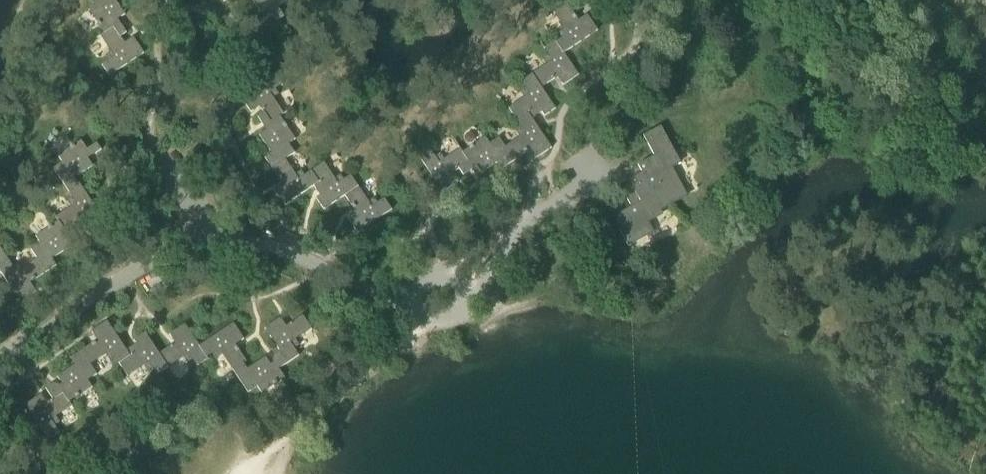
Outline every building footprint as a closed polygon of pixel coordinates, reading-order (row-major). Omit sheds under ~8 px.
[(124,15),(114,0),(89,0),(94,7),(87,12),(103,35),(112,28),(119,38),(125,34),(116,21),(124,15)] [(261,13),(269,8),(278,21),(285,16),(278,7),(287,1),(286,0),(252,0),(261,13)] [(565,30),(553,38),(564,54),(597,31),(587,15),(578,21),(567,4),(553,14),(565,30)] [(112,28),(103,35),(98,38),(110,55),(99,63),(108,77),(141,54),(130,39),(123,44),(119,38),(112,28)] [(551,62),(532,76),(541,88),(557,78),(562,86),(578,75),(564,54),(553,38),(541,47),(551,62)] [(259,108),(263,114),(269,123),(279,117),(282,114),(269,94),(280,87),(272,76),(240,98),(250,113),(259,108)] [(507,110),(518,125),(530,117),(532,120),(541,113),(544,117),(555,109),(541,88),(532,76),(521,83),(525,89),(520,93),(523,98),(507,110)] [(271,169),(284,160),(294,153),(288,144),(294,140),(279,117),(269,123),(263,114),(257,118),(266,131),(259,136),(271,154),(264,159),(271,169)] [(524,134),(504,147),(514,162),(530,151),(536,159),(551,149),(532,120),(530,117),(518,125),(524,134)] [(617,215),(616,217),(616,220),(619,225),(616,226),(628,247),(653,234),(648,224),(661,217),(659,212),(686,198),(671,169),(680,164),(660,127),(643,137),(654,157),(637,166),(642,174),(629,181),(635,192),(628,195),(627,198),(627,201),(631,208),(617,215)] [(52,172),(66,192),(79,184),(75,178),(93,167),(88,159),(101,150),(90,134),(56,157),(62,165),(52,172)] [(484,138),(461,153),(468,163),(459,170),(463,176),(476,167),(481,174),(499,162),(503,169),(514,162),(504,147),(497,138),(488,144),(484,138)] [(468,163),(461,153),(458,149),(443,159),(440,154),(435,158),(430,151),(419,159),(442,193),(458,182),(452,174),(459,170),(468,163)] [(313,187),(320,197),(324,193),(310,172),(298,181),(284,160),(271,169),(282,185),(273,191),(284,207),(313,187)] [(323,211),(344,196),(357,188),(349,177),(337,185),(323,164),(310,172),(324,193),(320,197),(316,199),(323,211)] [(54,219),(57,223),(63,233),(75,225),(81,221),(86,229),(102,219),(79,184),(66,192),(74,205),(54,219)] [(357,188),(344,196),(355,212),(346,218),(357,234),(392,211),(384,199),(371,208),(357,188)] [(29,251),(35,259),(45,274),(56,266),(52,259),(70,247),(65,240),(79,231),(75,225),(63,233),(57,223),(34,238),(39,244),(29,251)] [(9,262),(0,249),(0,268),(9,262)] [(1,274),(20,303),(36,292),(30,284),(45,274),(35,259),(16,273),(9,262),(0,268),(0,274),(1,274)] [(264,329),(283,357),(287,364),(299,356),(294,349),(299,346),(295,340),(311,330),(302,316),(286,327),(280,319),(264,329)] [(97,341),(82,351),(91,365),(108,353),(116,365),(139,350),(136,345),(126,351),(107,322),(91,333),(97,341)] [(233,324),(199,347),(207,358),(217,351),(231,371),(231,372),(243,364),(246,362),(236,348),(235,346),(244,340),(233,324)] [(175,344),(159,354),(168,368),(187,355),(196,368),(207,361),(206,359),(207,358),(199,347),(185,325),(169,335),(175,344)] [(133,341),(136,345),(139,350),(116,365),(125,378),(146,365),(154,377),(168,368),(159,354),(145,333),(133,341)] [(48,394),(52,400),(62,393),(69,403),(91,389),(87,382),(95,376),(89,366),(91,365),(82,351),(70,359),(75,366),(57,378),(62,385),(60,386),(53,384),(45,389),(48,394)] [(247,370),(243,364),(231,372),(231,371),(230,372),(246,396),(255,390),(259,395),(284,378),(279,369),(287,364),(283,357),(270,365),(265,358),(247,370)] [(62,393),(52,400),(46,404),(40,396),(25,406),(48,441),(61,432),(53,421),(72,408),(69,403),(62,393)]
